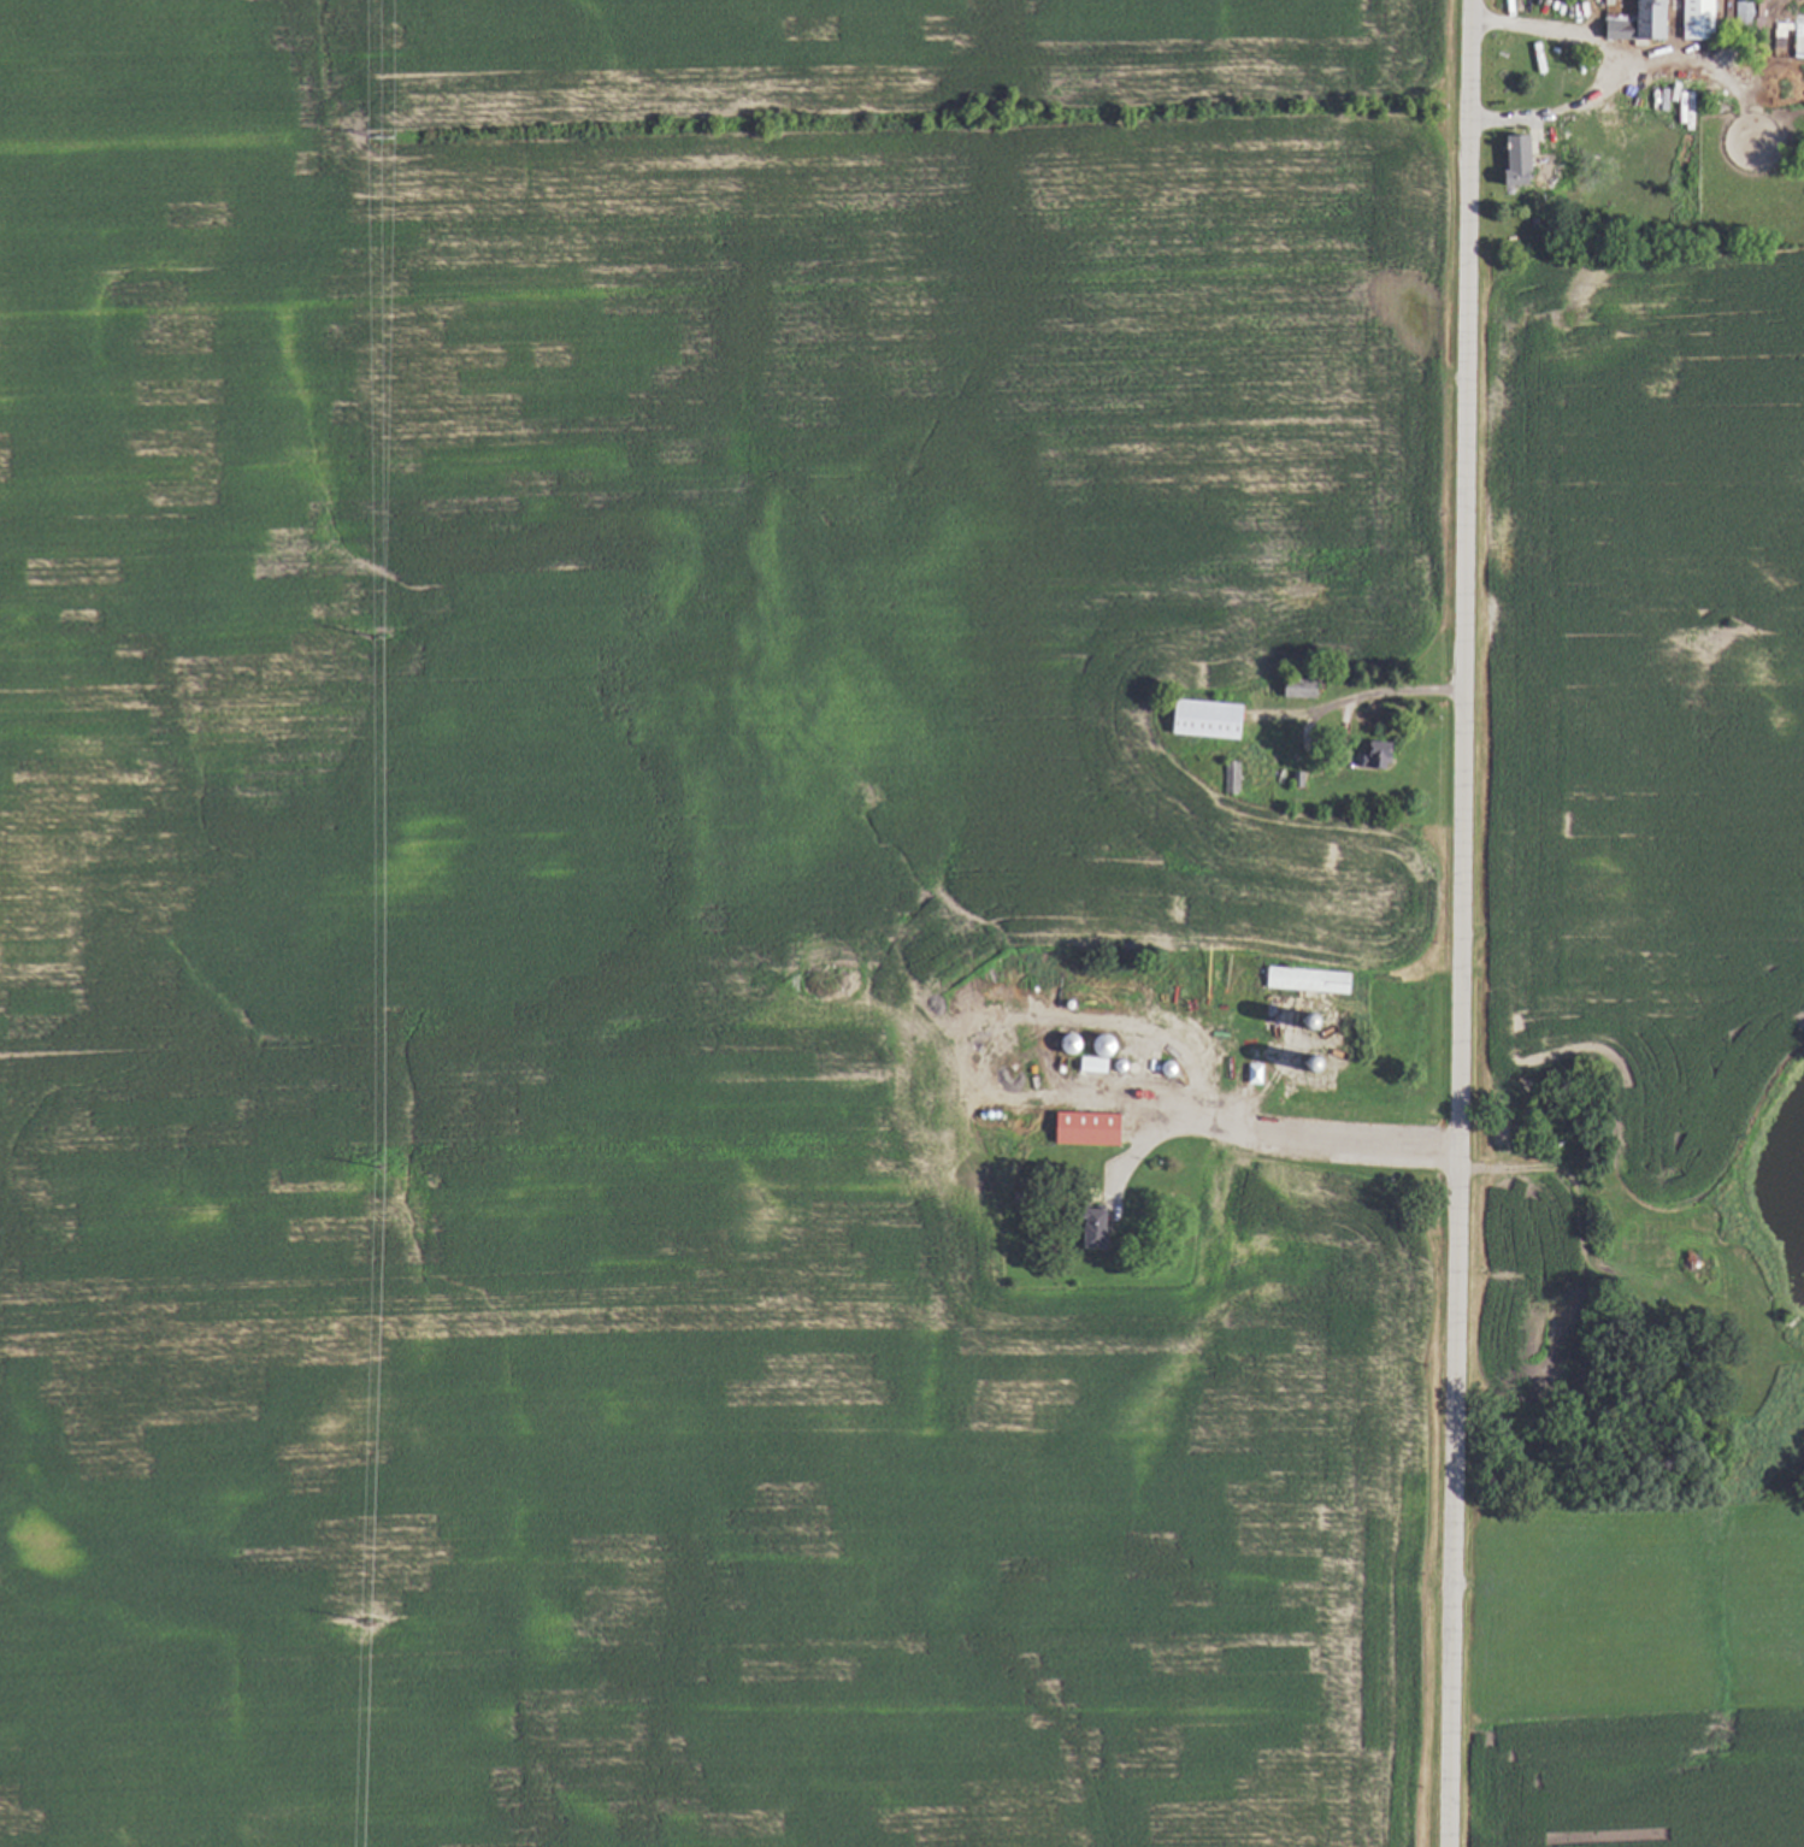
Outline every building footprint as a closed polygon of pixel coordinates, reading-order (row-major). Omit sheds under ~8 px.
[(1629,1),(1616,0),(1616,5),(1630,6),(1629,19),(1596,17),(1594,34),(1656,40),(1659,0),(1629,0),(1629,1)] [(1707,38),(1707,0),(1677,0),(1677,38),(1707,38)] [(1803,52),(1803,22),(1789,22),(1789,52),(1803,52)] [(1527,134),(1494,134),(1494,169),(1491,169),(1491,184),(1527,184),(1527,134)] [(1162,734),(1231,737),(1233,702),(1164,699),(1162,734)] [(1363,754),(1363,768),(1376,769),(1376,766),(1384,767),(1385,741),(1357,740),(1356,754),(1363,754)] [(1223,761),(1223,792),(1237,792),(1237,761),(1223,761)] [(1260,988),(1348,993),(1349,972),(1261,966),(1260,988)] [(1114,1144),(1115,1113),(1047,1111),(1046,1142),(1114,1144)] [(1092,1244),(1092,1209),(1072,1209),(1072,1243),(1092,1244)]
